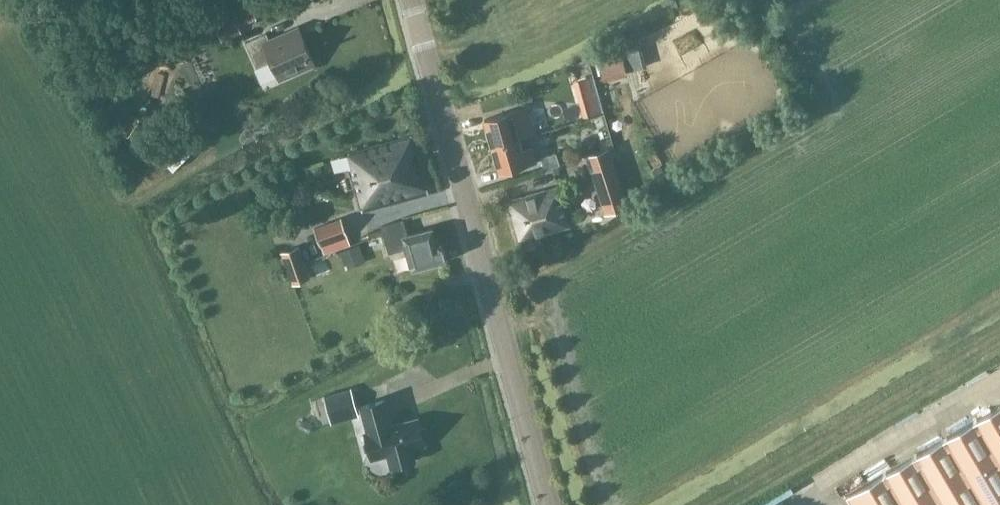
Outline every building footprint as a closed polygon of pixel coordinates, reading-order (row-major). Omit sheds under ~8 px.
[(219,38),(259,20),(251,3),(211,21),(219,38)] [(257,67),(270,62),(273,61),(279,76),(314,61),(301,30),(271,42),(267,32),(246,42),(257,67)] [(617,48),(596,58),(604,76),(625,66),(617,48)] [(571,78),(580,114),(593,110),(584,74),(571,78)] [(491,147),(520,139),(533,135),(525,108),(483,120),(491,147)] [(429,193),(412,134),(349,152),(354,167),(351,168),(363,211),(429,193)] [(172,167),(194,146),(188,139),(166,160),(172,167)] [(520,139),(491,147),(498,174),(538,163),(533,147),(523,149),(520,139)] [(540,152),(544,169),(567,162),(562,146),(540,152)] [(586,155),(605,213),(628,206),(609,148),(586,155)] [(519,240),(570,227),(558,186),(507,200),(519,240)] [(585,214),(599,209),(595,196),(581,201),(585,214)] [(348,235),(342,218),(315,228),(324,253),(350,244),(347,236),(348,235)] [(407,248),(413,270),(443,262),(444,262),(447,257),(446,257),(443,247),(444,247),(439,244),(437,245),(433,229),(409,235),(404,220),(382,226),(389,253),(407,248)] [(310,278),(299,246),(282,252),(293,284),(310,278)] [(315,275),(316,277),(331,271),(324,254),(305,262),(310,276),(315,275)] [(347,383),(323,391),(328,406),(352,399),(347,383)] [(366,433),(373,458),(389,454),(392,467),(415,461),(412,448),(426,444),(423,436),(425,432),(424,429),(421,427),(419,419),(392,426),(385,400),(362,406),(369,432),(366,433)] [(332,403),(331,423),(357,423),(357,404),(332,403)] [(847,495),(853,504),(999,504),(999,405),(847,495)]
